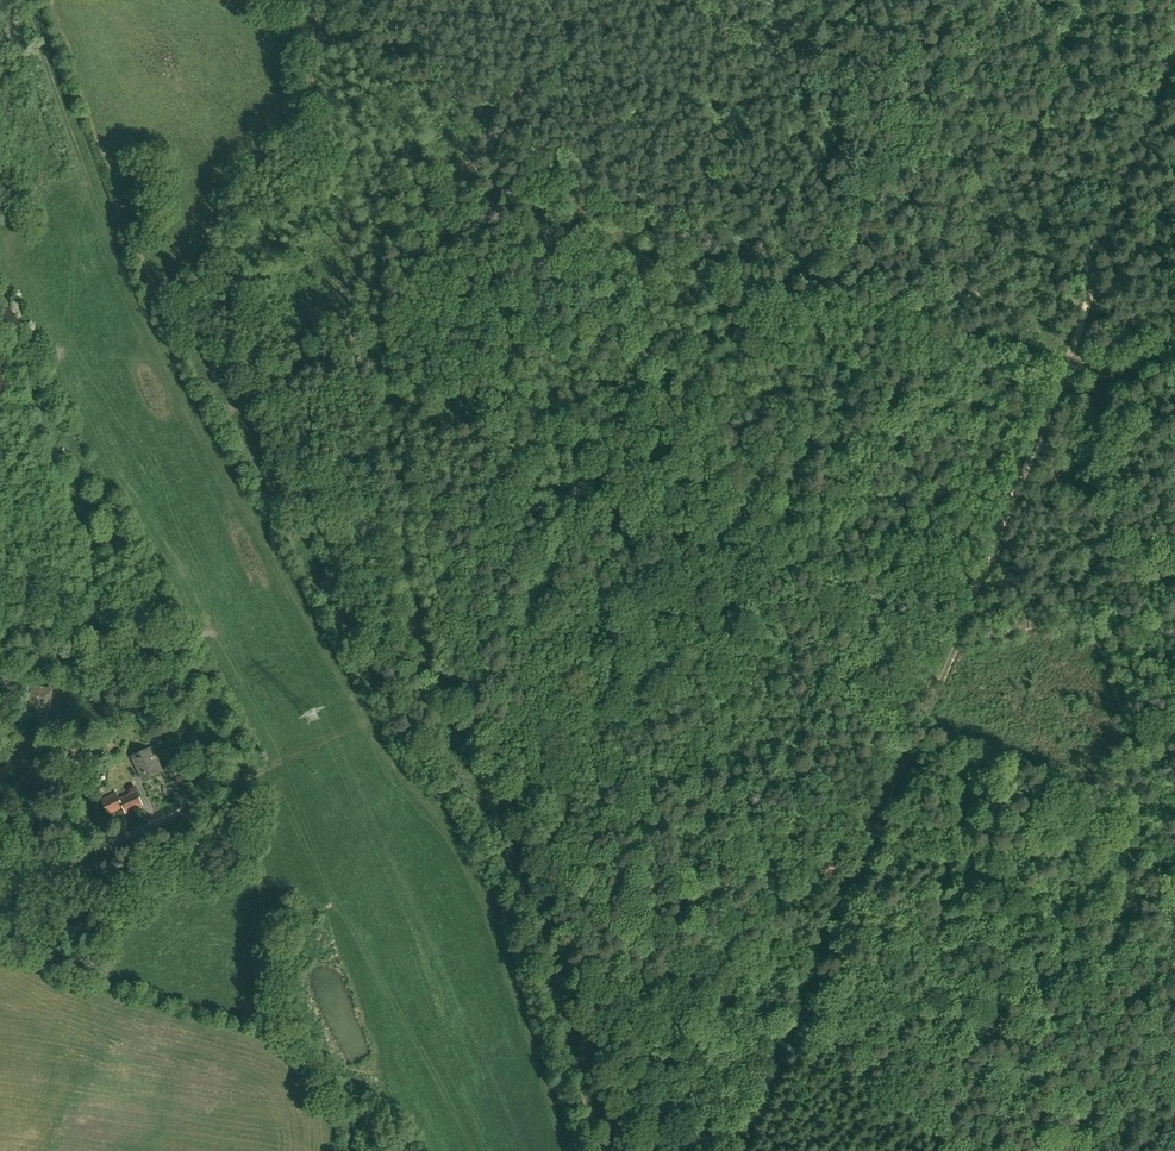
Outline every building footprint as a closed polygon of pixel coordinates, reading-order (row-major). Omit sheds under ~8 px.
[(24,707),(51,710),(54,685),(28,682),(24,707)] [(151,748),(132,757),(143,780),(162,771),(151,748)] [(136,791),(119,799),(116,793),(101,799),(108,814),(122,807),(125,813),(143,805),(136,791)]
